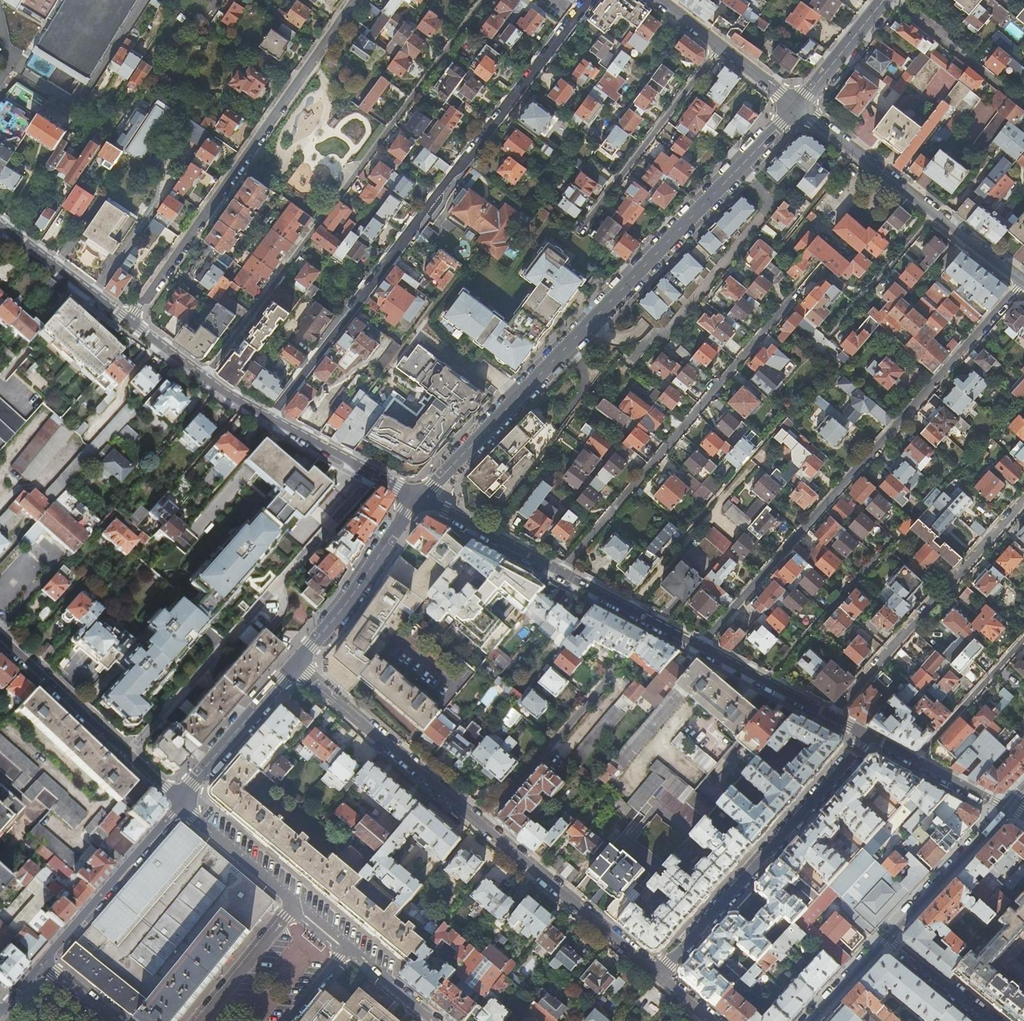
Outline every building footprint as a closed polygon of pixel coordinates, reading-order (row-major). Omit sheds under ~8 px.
[(18,9),(20,4),(46,20),(48,17),(53,20),(47,29),(46,28),(46,29),(47,30),(37,46),(36,45),(32,51),(34,52),(31,56),(25,67),(47,80),(56,66),(86,84),(90,78),(89,78),(99,62),(100,62),(100,61),(109,45),(110,45),(111,44),(110,44),(120,28),(121,27),(120,27),(130,11),(131,10),(130,10),(136,0),(65,0),(64,0),(3,0),(18,9)] [(276,18),(283,23),(295,31),(299,25),(301,26),(312,9),(299,0),(298,0),(289,13),(282,9),(276,18)] [(382,10),(368,0),(364,5),(377,14),(381,17),(372,30),(367,37),(374,42),(389,21),(392,17),(382,10)] [(404,0),(390,0),(384,9),(383,9),(382,10),(392,17),(394,13),(404,0)] [(519,2),(517,0),(503,0),(496,9),(501,12),(499,15),(506,20),(511,13),(519,2)] [(531,1),(530,0),(520,0),(519,2),(523,5),(531,10),(524,18),(523,17),(524,15),(522,13),(520,16),(521,17),(517,23),(532,34),(545,18),(544,17),(547,13),(531,1)] [(601,28),(606,32),(612,23),(613,24),(617,18),(620,14),(623,14),(626,17),(625,17),(630,21),(631,21),(639,27),(648,15),(652,9),(640,0),(603,0),(601,3),(598,6),(589,18),(601,28)] [(708,20),(723,1),(721,0),(716,0),(714,2),(711,0),(681,0),(708,20)] [(750,21),(754,23),(759,17),(750,10),(751,9),(748,7),(751,4),(746,0),(727,0),(725,3),(741,14),(750,21)] [(834,0),(804,0),(803,2),(821,14),(823,16),(834,0)] [(982,0),(956,0),(964,6),(962,8),(969,14),(982,0)] [(964,19),(969,24),(967,26),(967,28),(972,33),(974,33),(991,15),(999,21),(1007,11),(994,0),(982,0),(969,14),(964,19)] [(244,8),(234,2),(222,19),(233,26),(244,8)] [(523,5),(519,2),(511,13),(515,16),(523,5)] [(807,35),(821,14),(803,2),(802,2),(788,22),(797,28),(795,30),(798,32),(799,30),(807,35)] [(1023,24),(1023,8),(1016,17),(1023,24)] [(430,9),(423,19),(418,25),(431,35),(442,21),(436,17),(437,14),(430,9)] [(394,37),(405,21),(394,13),(392,17),(389,21),(390,23),(388,26),(391,27),(393,24),(395,26),(390,34),(394,37)] [(510,23),(515,16),(511,13),(506,20),(510,23)] [(506,20),(499,15),(497,17),(493,14),(481,29),(493,38),(506,20)] [(736,31),(740,35),(750,21),(741,14),(731,28),(717,18),(713,24),(731,38),(736,31)] [(621,50),(626,54),(641,34),(647,40),(660,23),(648,15),(639,27),(633,34),(624,46),(621,50)] [(586,16),(581,23),(591,31),(597,32),(601,28),(589,18),(586,16)] [(205,21),(199,17),(195,22),(194,23),(199,26),(202,25),(205,21)] [(754,23),(769,34),(773,27),(759,17),(754,23)] [(355,18),(350,25),(363,34),(367,37),(372,30),(368,27),(355,18)] [(413,32),(416,29),(405,21),(394,37),(393,37),(404,45),(413,32)] [(921,52),(924,54),(935,41),(929,36),(926,40),(913,30),(915,27),(910,23),(908,26),(901,21),(899,23),(896,21),(890,28),(897,33),(921,52)] [(295,31),(283,23),(279,29),(285,33),(284,35),(273,28),(260,45),(281,60),(287,50),(285,49),(297,32),(295,31)] [(512,46),(523,32),(511,23),(502,34),(500,33),(498,35),(512,46)] [(1019,39),(1023,32),(1011,23),(1006,30),(1019,39)] [(887,25),(881,31),(892,40),(897,33),(890,28),(887,25)] [(984,34),(991,40),(999,46),(1011,56),(1022,44),(1019,42),(1015,46),(991,26),(984,34)] [(731,38),(757,59),(763,51),(740,35),(736,31),(731,38)] [(426,42),(413,32),(404,45),(401,49),(408,54),(410,52),(416,56),(426,42)] [(621,43),(624,46),(633,34),(630,32),(621,43)] [(362,66),(371,72),(387,50),(385,49),(378,44),(378,45),(374,42),(367,37),(363,34),(359,39),(352,49),(367,59),(362,66)] [(704,50),(684,34),(675,47),(699,65),(705,57),(704,50)] [(600,60),(598,62),(607,69),(613,61),(605,55),(613,44),(602,35),(591,50),(600,57),(599,59),(600,60)] [(439,37),(434,43),(443,49),(447,43),(439,37)] [(806,60),(819,44),(810,37),(797,54),(806,60)] [(503,46),(493,38),(488,44),(499,52),(503,46)] [(891,60),(905,71),(913,78),(929,58),(924,54),(921,52),(907,69),(902,65),(905,62),(875,39),(871,45),(876,49),(891,60)] [(929,58),(940,67),(957,80),(960,76),(968,66),(953,55),(948,61),(935,50),(939,44),(935,41),(924,54),(929,58)] [(797,54),(781,42),(771,57),(788,68),(797,54)] [(499,65),(506,56),(502,54),(499,52),(488,44),(487,43),(469,67),(470,68),(471,68),(486,80),(487,80),(499,64),(499,65)] [(999,46),(993,55),(991,53),(988,57),(990,58),(988,60),(985,63),(997,73),(1006,62),(1021,75),(1023,71),(1023,66),(1011,56),(999,46)] [(119,49),(108,66),(109,68),(109,69),(110,71),(111,72),(112,73),(113,73),(115,73),(116,73),(117,73),(117,72),(126,58),(120,54),(121,51),(119,49)] [(407,56),(408,54),(401,49),(389,65),(402,75),(412,61),(407,56)] [(881,74),(891,60),(876,49),(866,62),(881,74)] [(333,50),(324,62),(336,70),(345,58),(333,50)] [(607,69),(594,86),(603,92),(615,75),(615,76),(630,56),(626,54),(621,50),(613,61),(607,69)] [(134,63),(126,58),(117,72),(128,79),(137,65),(134,63)] [(573,74),(570,78),(581,86),(590,75),(593,77),(599,69),(584,58),(573,73),(573,74)] [(913,78),(908,84),(920,93),(940,67),(929,58),(913,78)] [(152,66),(143,61),(127,86),(136,91),(152,66)] [(740,78),(721,62),(719,63),(713,71),(720,76),(707,94),(711,97),(718,102),(721,104),(740,78)] [(453,92),(456,88),(467,74),(452,63),(447,71),(433,90),(447,100),(453,92)] [(662,64),(654,74),(647,84),(657,92),(664,97),(669,90),(664,86),(674,73),(662,64)] [(968,66),(960,76),(975,88),(983,78),(968,66)] [(268,79),(251,67),(245,75),(240,71),(231,83),(242,91),(246,90),(256,96),(254,99),(260,103),(260,102),(266,92),(267,92),(268,90),(263,87),(268,79)] [(886,76),(882,82),(900,96),(908,84),(913,78),(905,71),(895,83),(886,76)] [(846,105),(858,114),(867,102),(878,88),(856,72),(848,83),(848,84),(847,86),(846,85),(844,86),(840,90),(841,92),(840,93),(841,93),(838,97),(847,104),(846,105)] [(360,105),(381,121),(383,118),(372,110),(373,108),(372,107),(390,82),(382,75),(360,105)] [(453,92),(460,97),(463,93),(472,99),(483,84),(472,75),(460,91),(456,88),(453,92)] [(549,94),(563,105),(576,88),(562,77),(549,94)] [(505,93),(510,87),(500,79),(494,86),(505,93)] [(48,100),(17,80),(7,92),(0,103),(0,175),(28,131),(40,113),(45,104),(48,100)] [(959,82),(944,101),(949,105),(954,109),(969,90),(959,82)] [(400,99),(405,92),(393,83),(388,90),(400,99)] [(647,84),(629,107),(640,116),(646,108),(645,107),(657,92),(647,84)] [(994,95),(997,90),(991,85),(988,89),(994,95)] [(589,93),(569,120),(573,123),(579,115),(583,119),(586,116),(590,119),(598,108),(594,104),(603,92),(594,86),(589,93)] [(969,90),(954,109),(957,111),(964,117),(965,118),(980,99),(969,90)] [(994,95),(987,104),(995,110),(1006,97),(997,90),(994,95)] [(544,101),(537,95),(534,99),(519,118),(544,136),(558,117),(541,104),(544,101)] [(698,98),(689,109),(707,123),(712,115),(710,113),(713,109),(718,102),(711,97),(706,104),(698,98)] [(1008,98),(997,112),(1008,121),(1013,124),(1023,111),(1008,98)] [(942,99),(921,127),(902,152),(892,164),(900,169),(949,105),(944,101),(942,99)] [(75,117),(48,100),(45,104),(73,122),(75,117)] [(242,116),(247,109),(234,101),(229,108),(228,108),(225,114),(216,126),(217,126),(229,134),(234,127),(237,128),(244,118),(242,116)] [(440,120),(452,129),(464,114),(457,109),(460,106),(454,102),(443,117),(441,115),(438,119),(440,120)] [(979,122),(988,107),(980,102),(970,116),(979,122)] [(140,107),(135,103),(129,111),(139,117),(132,127),(131,127),(118,146),(126,151),(139,131),(151,113),(141,106),(140,107)] [(746,133),(759,115),(744,104),(725,130),(731,135),(738,127),(746,133)] [(172,115),(157,105),(127,151),(142,161),(172,115)] [(921,127),(892,105),(885,116),(873,130),(902,152),(921,127)] [(120,111),(112,106),(110,110),(119,116),(120,114),(120,111)] [(617,124),(629,133),(630,135),(643,118),(640,116),(629,107),(627,110),(617,124)] [(421,136),(424,131),(433,120),(418,109),(406,126),(421,136)] [(699,128),(702,129),(706,124),(707,123),(689,109),(675,127),(683,133),(685,135),(690,128),(696,132),(699,128)] [(212,133),(217,126),(216,126),(225,114),(220,111),(216,117),(209,112),(201,125),(212,133)] [(964,117),(957,111),(942,131),(949,137),(964,117)] [(723,118),(715,112),(712,115),(707,123),(706,124),(714,130),(723,118)] [(980,157),(984,151),(1008,121),(997,112),(969,147),(980,157)] [(40,113),(28,131),(55,148),(62,137),(67,130),(56,123),(55,124),(53,123),(53,121),(40,113)] [(573,123),(589,135),(601,145),(605,139),(582,121),(583,119),(579,115),(573,123)] [(338,120),(334,117),(328,126),(332,128),(338,120)] [(209,137),(212,133),(201,125),(197,122),(190,118),(181,131),(188,136),(203,146),(209,137)] [(434,153),(452,129),(440,120),(429,135),(424,131),(421,136),(417,140),(417,141),(425,146),(434,153)] [(955,212),(966,221),(982,202),(990,191),(1004,175),(1023,150),(1023,133),(1023,132),(1013,124),(1008,121),(984,151),(991,156),(999,146),(1007,153),(975,191),(978,194),(973,201),(968,197),(955,212)] [(566,140),(572,131),(559,123),(553,132),(566,140)] [(605,139),(601,145),(613,155),(629,133),(617,124),(605,139)] [(713,140),(718,133),(714,130),(706,124),(702,129),(701,131),(713,140)] [(100,125),(78,159),(65,178),(74,184),(109,131),(100,125)] [(681,136),(683,133),(675,127),(674,126),(670,132),(679,139),(672,148),(676,151),(674,154),(678,157),(680,159),(681,157),(691,144),(681,136)] [(517,129),(502,147),(523,162),(526,158),(522,154),(532,141),(517,129)] [(693,141),(696,137),(691,133),(688,137),(693,141)] [(399,164),(414,144),(401,134),(389,150),(398,157),(395,161),(399,164)] [(816,162),(827,148),(810,135),(799,136),(778,158),(776,156),(770,162),(772,163),(765,171),(778,183),(797,164),(807,172),(816,162)] [(56,167),(66,151),(62,148),(67,140),(62,137),(55,148),(45,164),(47,164),(47,166),(48,167),(49,168),(50,169),(51,169),(52,170),(53,169),(55,169),(56,167)] [(223,147),(209,137),(203,146),(197,154),(198,154),(211,163),(223,147)] [(118,163),(126,151),(118,146),(111,141),(103,153),(110,158),(118,163)] [(557,152),(545,143),(541,149),(553,158),(557,152)] [(446,170),(450,165),(434,153),(425,146),(413,163),(428,174),(436,163),(446,170)] [(664,150),(653,164),(667,175),(668,174),(673,168),(671,166),(675,161),(668,156),(669,154),(664,150)] [(78,159),(66,151),(56,167),(61,170),(58,174),(65,178),(78,159)] [(923,170),(953,192),(968,173),(938,151),(930,161),(923,170)] [(910,168),(919,175),(923,170),(930,161),(920,154),(910,168)] [(527,168),(509,155),(497,170),(515,184),(527,168)] [(0,175),(0,181),(13,190),(23,175),(12,168),(18,160),(12,157),(0,175)] [(673,168),(668,174),(683,185),(695,168),(681,157),(680,159),(679,160),(673,168)] [(115,167),(118,163),(110,158),(107,162),(115,167)] [(476,159),(471,166),(473,167),(481,173),(482,174),(484,176),(490,168),(477,158),(476,159)] [(396,168),(399,165),(399,164),(395,161),(392,159),(389,163),(396,168)] [(592,159),(587,165),(598,173),(603,167),(592,159)] [(394,171),(395,171),(381,161),(369,176),(379,183),(375,187),(380,191),(383,187),(384,185),(389,179),(394,171)] [(197,176),(202,168),(192,162),(173,190),(178,193),(182,196),(197,176)] [(829,172),(816,162),(807,172),(804,177),(802,181),(801,183),(802,185),(809,191),(811,191),(813,190),(816,187),(817,187),(829,172)] [(653,186),(651,190),(655,193),(664,180),(666,177),(667,175),(653,164),(649,170),(647,173),(643,178),(653,186)] [(587,165),(583,171),(594,179),(598,173),(587,165)] [(474,174),(464,186),(468,190),(470,188),(481,173),(473,167),(470,171),(474,174)] [(202,168),(197,176),(203,180),(208,173),(202,168)] [(257,179),(264,184),(268,174),(260,171),(257,179)] [(401,176),(394,171),(389,179),(392,181),(393,179),(396,182),(392,188),(405,197),(415,183),(402,174),(401,176)] [(583,171),(573,183),(588,194),(589,195),(595,188),(596,189),(598,187),(596,185),(599,183),(594,179),(583,171)] [(251,175),(237,196),(255,209),(258,205),(261,206),(270,194),(267,192),(270,188),(264,184),(257,179),(251,175)] [(1004,175),(990,191),(1000,199),(1014,183),(1004,175)] [(664,180),(655,193),(651,198),(665,209),(678,191),(664,180)] [(357,181),(351,188),(359,194),(365,186),(357,181)] [(635,181),(625,194),(628,196),(643,207),(643,208),(649,200),(651,198),(655,193),(651,190),(650,189),(649,192),(635,181)] [(573,183),(564,195),(579,206),(588,194),(573,183)] [(380,191),(375,187),(373,185),(364,198),(371,204),(377,195),(380,191)] [(391,194),(392,191),(387,188),(384,185),(383,187),(380,191),(377,195),(385,201),(377,212),(385,218),(388,213),(391,216),(402,202),(391,194)] [(96,196),(81,186),(72,200),(68,206),(83,216),(96,196)] [(505,240),(524,215),(506,202),(500,210),(470,188),(468,190),(464,186),(453,200),(457,204),(453,211),(483,233),(477,241),(498,257),(509,243),(505,240)] [(178,193),(173,190),(170,194),(159,210),(154,218),(164,225),(169,228),(174,220),(175,221),(186,205),(176,198),(178,193)] [(555,204),(557,204),(558,203),(563,196),(559,193),(553,202),(555,204)] [(564,195),(563,196),(558,203),(576,217),(582,209),(579,206),(564,195)] [(757,209),(742,195),(697,242),(699,244),(691,252),(689,250),(656,284),(658,285),(653,290),(652,289),(638,303),(658,321),(671,308),(670,306),(675,301),(676,303),(684,294),(681,291),(686,287),(687,288),(706,267),(704,265),(757,209)] [(237,196),(222,218),(240,231),(243,226),(246,228),(255,215),(252,213),(255,209),(237,196)] [(643,207),(628,196),(611,218),(623,226),(628,220),(632,223),(644,208),(643,208),(643,207)] [(800,206),(788,196),(784,201),(791,206),(802,215),(811,203),(806,199),(800,206)] [(107,200),(85,234),(114,253),(137,220),(133,217),(135,214),(113,200),(111,203),(107,200)] [(335,252),(352,230),(356,224),(352,221),(339,238),(331,233),(338,224),(339,221),(343,217),(345,219),(352,210),(340,201),(314,236),(321,242),(320,243),(320,244),(323,246),(325,246),(326,245),(335,252)] [(791,206),(784,201),(771,216),(779,223),(781,221),(787,226),(795,216),(786,208),(788,206),(790,208),(791,206)] [(292,202),(273,228),(293,242),(299,234),(296,232),(295,229),(300,223),(303,223),(305,224),(312,216),(292,202)] [(982,202),(966,221),(996,243),(1008,229),(1009,228),(994,215),(992,214),(994,211),(982,202)] [(48,205),(36,223),(45,229),(56,211),(48,205)] [(911,217),(899,206),(882,226),(888,231),(892,226),(895,226),(900,230),(902,230),(906,226),(906,223),(905,223),(911,217)] [(536,215),(544,221),(550,213),(542,207),(536,215)] [(815,214),(811,211),(806,217),(810,220),(815,214)] [(1008,229),(1023,243),(1023,211),(1012,225),(1009,228),(1008,229)] [(996,213),(994,215),(1009,228),(1012,225),(996,213)] [(835,229),(860,251),(862,249),(864,246),(876,233),(870,228),(867,231),(847,214),(835,229)] [(361,235),(365,238),(368,234),(375,239),(385,225),(374,216),(366,228),(361,235)] [(594,231),(591,235),(604,245),(608,239),(611,241),(620,228),(622,229),(624,227),(623,226),(611,218),(608,216),(596,232),(594,231)] [(158,234),(164,225),(154,218),(148,227),(158,234)] [(222,218),(207,239),(211,243),(223,251),(225,252),(228,247),(231,249),(240,236),(238,235),(240,231),(222,218)] [(627,230),(632,223),(628,220),(623,226),(627,230)] [(777,234),(765,224),(759,231),(771,241),(777,234)] [(339,254),(344,258),(348,252),(361,235),(366,228),(362,225),(356,233),(352,230),(335,252),(334,253),(338,256),(339,254)] [(438,234),(426,225),(420,233),(432,242),(438,234)] [(888,231),(882,226),(876,233),(864,246),(875,256),(876,256),(882,250),(885,250),(888,246),(888,243),(884,239),(884,235),(888,231)] [(273,228),(263,241),(278,252),(281,249),(284,249),(286,251),(293,242),(273,228)] [(807,248),(816,237),(808,230),(794,247),(802,254),(807,248)] [(626,258),(631,252),(638,242),(625,232),(613,248),(625,258),(626,258)] [(420,233),(414,240),(428,251),(433,243),(432,242),(420,233)] [(362,242),(365,238),(361,235),(348,252),(359,260),(369,247),(362,242)] [(850,263),(818,235),(816,237),(807,248),(815,255),(823,262),(824,263),(834,272),(839,276),(842,272),(850,263)] [(926,258),(923,261),(929,267),(947,247),(935,236),(929,243),(929,242),(926,243),(922,247),(923,250),(926,252),(927,253),(927,257),(926,258)] [(770,261),(771,260),(767,256),(772,249),(761,240),(760,239),(759,240),(743,259),(760,274),(764,269),(770,261)] [(571,255),(550,240),(526,272),(541,283),(512,322),(468,289),(449,313),(457,319),(455,321),(466,329),(467,328),(480,337),(480,338),(486,343),(487,342),(499,352),(499,353),(510,362),(511,360),(519,366),(526,357),(527,358),(536,347),(534,346),(539,339),(538,338),(550,322),(551,323),(555,318),(554,317),(565,302),(567,302),(572,295),(573,297),(582,286),(580,285),(586,277),(566,262),(571,255)] [(278,252),(263,241),(234,281),(241,286),(253,295),(260,286),(257,284),(256,282),(262,275),(264,274),(267,277),(280,260),(277,257),(276,255),(278,252)] [(223,251),(211,243),(202,255),(201,256),(195,262),(192,266),(190,271),(189,273),(190,273),(190,275),(198,280),(199,280),(201,281),(198,285),(203,289),(206,285),(212,289),(224,273),(225,272),(214,264),(223,251)] [(963,250),(956,244),(938,264),(945,270),(963,250)] [(873,259),(875,256),(864,246),(862,249),(873,259)] [(106,288),(118,298),(133,276),(128,272),(133,264),(131,263),(135,257),(134,256),(138,252),(133,248),(106,288)] [(815,255),(807,248),(802,254),(787,271),(795,278),(810,261),(807,258),(811,255),(813,257),(815,255)] [(442,250),(440,249),(425,270),(438,279),(450,263),(458,269),(462,264),(442,250)] [(963,250),(945,270),(941,274),(948,281),(953,276),(961,284),(957,288),(960,291),(962,291),(965,287),(969,291),(967,294),(967,297),(969,299),(973,295),(989,309),(1009,286),(963,250)] [(225,252),(223,251),(214,264),(225,272),(228,268),(235,259),(225,252)] [(859,252),(850,263),(842,272),(848,278),(854,271),(859,276),(871,262),(859,252)] [(785,274),(770,261),(764,269),(768,273),(778,281),(785,274)] [(929,267),(923,261),(921,264),(920,266),(916,266),(912,262),(909,263),(905,267),(905,270),(901,275),(901,276),(912,286),(929,267)] [(309,287),(321,271),(308,262),(297,278),(294,281),(295,283),(304,291),(307,290),(309,287)] [(396,285),(398,283),(402,277),(411,283),(415,279),(404,270),(396,264),(386,278),(396,285)] [(760,274),(747,290),(745,291),(756,300),(759,296),(761,298),(772,284),(764,278),(768,273),(764,269),(760,274)] [(894,269),(890,274),(898,281),(909,290),(912,286),(901,276),(901,275),(894,269)] [(442,283),(446,285),(455,274),(451,271),(442,283)] [(588,281),(596,288),(604,280),(595,272),(588,281)] [(839,276),(834,272),(829,278),(834,282),(839,276)] [(219,301),(236,314),(241,317),(247,308),(224,291),(227,286),(236,293),(241,286),(234,281),(224,273),(212,289),(209,293),(209,294),(219,301)] [(779,281),(778,281),(768,273),(764,278),(772,284),(779,281)] [(851,286),(839,276),(834,282),(832,283),(841,291),(844,293),(851,286)] [(386,278),(376,290),(382,295),(380,297),(380,303),(382,304),(396,285),(386,278)] [(57,284),(50,279),(41,289),(48,295),(57,284)] [(913,307),(902,298),(880,324),(892,336),(917,359),(929,369),(933,373),(958,344),(952,338),(944,348),(933,338),(959,309),(976,324),(982,316),(953,290),(951,292),(937,280),(935,281),(935,282),(913,307)] [(747,290),(737,281),(733,285),(729,281),(721,291),(728,297),(730,295),(737,301),(738,302),(742,296),(745,291),(747,290)] [(817,285),(802,302),(810,309),(811,309),(823,295),(828,289),(831,285),(826,281),(820,288),(817,285)] [(871,307),(866,313),(870,316),(880,324),(902,298),(909,290),(898,281),(896,284),(895,283),(883,297),(889,301),(879,313),(871,307)] [(380,306),(380,307),(389,313),(385,318),(395,325),(403,315),(410,320),(425,301),(417,296),(417,297),(398,283),(396,285),(382,304),(380,306)] [(811,309),(810,309),(805,315),(817,325),(829,311),(823,306),(829,300),(831,302),(841,291),(832,283),(831,285),(828,289),(823,295),(811,309)] [(177,311),(189,320),(192,316),(193,315),(203,301),(192,294),(181,285),(166,306),(167,307),(167,310),(171,313),(174,312),(175,313),(177,311)] [(733,320),(735,321),(739,317),(743,320),(750,312),(754,307),(756,308),(760,304),(758,302),(756,300),(745,291),(742,296),(738,302),(737,301),(731,310),(727,315),(733,320)] [(292,311),(296,305),(284,296),(278,302),(279,302),(292,311)] [(0,301),(0,324),(5,329),(20,312),(20,310),(17,307),(16,307),(19,303),(19,302),(16,298),(14,299),(11,303),(11,301),(9,300),(7,300),(5,299),(2,302),(0,301)] [(370,298),(366,303),(377,311),(380,307),(380,306),(378,305),(370,298)] [(276,332),(292,311),(279,302),(278,302),(275,300),(271,305),(270,305),(266,312),(257,324),(256,324),(251,331),(251,332),(247,337),(246,337),(259,347),(263,350),(276,332)] [(331,313),(332,311),(317,300),(299,326),(313,336),(315,334),(317,336),(321,330),(320,328),(327,319),(328,319),(332,314),(331,313)] [(175,340),(198,357),(206,355),(236,314),(219,301),(198,329),(196,328),(195,329),(189,325),(194,318),(192,316),(189,320),(175,340)] [(203,301),(193,315),(197,318),(207,304),(204,302),(203,301)] [(802,302),(800,304),(795,310),(794,311),(803,317),(805,315),(810,309),(802,302)] [(64,303),(43,326),(40,329),(52,339),(51,340),(83,369),(84,368),(97,379),(117,356),(120,353),(109,344),(110,343),(104,338),(103,338),(94,330),(94,329),(89,324),(88,325),(64,303)] [(1023,329),(1023,311),(1018,305),(1004,321),(1019,335),(1023,329)] [(725,317),(720,313),(718,317),(709,310),(699,322),(712,333),(725,317)] [(783,331),(775,341),(779,345),(797,324),(803,317),(794,311),(779,328),(783,331)] [(30,322),(20,312),(5,329),(0,333),(20,351),(40,329),(43,326),(34,319),(30,322)] [(725,317),(712,333),(708,337),(714,342),(718,338),(725,343),(736,329),(730,324),(733,320),(727,315),(725,317)] [(805,315),(803,317),(815,328),(817,325),(805,315)] [(356,316),(346,329),(357,337),(369,322),(367,320),(365,322),(356,316)] [(841,344),(853,354),(875,330),(880,324),(870,316),(855,333),(853,331),(841,344)] [(803,317),(797,324),(810,335),(815,328),(803,317)] [(730,324),(736,329),(739,325),(733,320),(730,324)] [(338,364),(347,371),(361,353),(368,358),(379,343),(373,338),(372,338),(367,334),(368,332),(374,336),(379,329),(369,322),(357,337),(345,354),(342,358),(338,363),(338,364)] [(880,324),(875,330),(888,341),(892,336),(880,324)] [(346,329),(332,347),(339,352),(340,351),(343,347),(346,349),(342,352),(345,354),(357,337),(346,329)] [(259,347),(246,337),(218,372),(237,385),(243,377),(243,376),(249,368),(245,365),(259,347)] [(714,342),(708,337),(705,342),(717,352),(721,355),(725,351),(714,342)] [(775,341),(773,339),(770,343),(772,344),(766,350),(763,347),(748,365),(756,372),(766,360),(779,345),(775,341)] [(382,371),(401,346),(394,341),(376,367),(382,371)] [(705,342),(693,356),(690,360),(694,364),(697,366),(701,361),(706,365),(717,352),(705,342)] [(297,366),(306,354),(290,343),(281,354),(297,366)] [(693,356),(682,346),(677,351),(689,362),(690,360),(693,356)] [(363,437),(412,463),(413,462),(416,462),(418,462),(421,462),(423,462),(425,461),(428,460),(430,459),(431,457),(433,455),(435,452),(439,447),(438,446),(449,431),(447,430),(453,421),(455,422),(454,424),(455,425),(462,417),(460,416),(459,417),(457,416),(462,409),(468,414),(473,407),(474,408),(475,408),(477,407),(478,406),(479,405),(480,404),(481,403),(482,401),(482,400),(482,398),(482,397),(482,396),(487,388),(430,348),(425,356),(423,356),(422,356),(421,356),(420,357),(419,357),(418,357),(417,358),(413,363),(416,366),(410,374),(415,378),(416,377),(425,384),(433,390),(429,396),(426,394),(427,392),(426,391),(418,402),(420,403),(420,402),(423,404),(416,412),(402,402),(405,398),(393,389),(381,405),(385,408),(363,437)] [(993,364),(996,360),(983,349),(979,354),(973,349),(968,355),(978,364),(986,371),(993,364)] [(331,350),(327,355),(338,363),(342,358),(331,350)] [(851,357),(842,350),(837,356),(846,363),(851,357)] [(275,351),(269,360),(275,363),(281,355),(275,351)] [(683,368),(677,362),(675,364),(662,353),(652,366),(665,376),(672,368),(674,370),(674,372),(677,375),(683,368)] [(327,354),(314,371),(326,380),(338,364),(338,363),(327,355),(327,354)] [(117,356),(97,379),(95,381),(105,390),(107,388),(111,392),(112,390),(131,369),(117,356)] [(904,371),(887,356),(879,364),(882,367),(874,377),(888,389),(904,371)] [(252,383),(261,370),(267,362),(265,361),(263,363),(257,358),(256,358),(249,368),(243,376),(243,377),(251,383),(252,383)] [(924,374),(929,369),(917,359),(913,364),(924,374)] [(690,360),(689,362),(683,368),(677,375),(672,381),(677,385),(684,392),(698,375),(704,380),(708,376),(697,366),(694,364),(690,360)] [(756,372),(751,378),(768,392),(783,374),(780,371),(773,365),(766,360),(756,372)] [(993,377),(986,371),(978,364),(963,380),(957,375),(952,381),(956,384),(967,395),(972,399),(981,390),(981,391),(984,387),(993,377)] [(145,396),(160,379),(145,366),(130,383),(145,396)] [(275,400),(285,387),(281,384),(281,383),(280,382),(282,379),(269,370),(267,374),(261,370),(252,383),(275,400)] [(329,407),(335,411),(349,393),(362,376),(358,373),(347,388),(345,387),(329,407)] [(1014,385),(1010,390),(1022,401),(1023,399),(1023,374),(1023,373),(1014,385)] [(672,381),(662,393),(659,398),(672,408),(682,396),(674,389),(677,385),(672,381)] [(169,386),(164,382),(145,403),(172,427),(184,414),(180,410),(188,403),(178,394),(180,392),(172,384),(169,386)] [(317,391),(305,382),(299,390),(311,399),(317,391)] [(958,416),(972,399),(967,395),(956,384),(942,400),(945,403),(958,416)] [(743,385),(727,402),(745,418),(760,401),(743,385)] [(335,411),(327,423),(338,430),(365,393),(365,394),(366,392),(361,389),(351,403),(349,402),(352,397),(352,396),(349,393),(335,411)] [(117,395),(112,390),(111,392),(94,410),(100,414),(117,395)] [(311,399),(299,390),(285,409),(286,414),(292,416),(296,419),(311,399)] [(872,399),(861,390),(843,411),(855,421),(867,406),(867,405),(872,399)] [(631,392),(620,407),(630,413),(640,399),(631,392)] [(338,430),(332,438),(354,449),(363,437),(385,408),(381,405),(365,394),(365,393),(338,430)] [(938,411),(943,405),(945,403),(942,400),(934,393),(927,401),(938,411)] [(819,394),(815,398),(832,413),(836,409),(819,394)] [(0,398),(0,416),(2,417),(1,418),(15,432),(26,421),(0,398)] [(726,407),(717,399),(710,402),(721,412),(726,407)] [(977,404),(972,399),(958,416),(963,420),(977,404)] [(634,419),(609,401),(603,410),(632,431),(639,423),(634,419)] [(661,406),(656,401),(646,414),(639,422),(644,426),(647,422),(656,429),(665,416),(657,410),(661,406)] [(546,410),(538,402),(533,407),(501,441),(472,471),(476,475),(474,478),(477,481),(487,490),(488,489),(493,494),(513,475),(511,473),(528,455),(532,459),(536,455),(527,446),(551,422),(543,414),(546,410)] [(945,403),(943,405),(938,411),(930,420),(946,434),(954,426),(960,432),(964,431),(970,426),(963,420),(958,416),(945,403)] [(107,444),(115,435),(126,423),(137,412),(128,404),(89,447),(98,454),(107,444)] [(674,409),(670,414),(671,415),(678,421),(682,416),(674,409)] [(836,409),(832,413),(830,416),(835,420),(822,435),(834,446),(848,430),(843,426),(849,420),(836,409)] [(641,410),(634,419),(639,423),(639,422),(646,414),(641,410)] [(61,419),(53,413),(12,466),(21,474),(64,421),(61,419)] [(745,432),(749,428),(744,423),(742,425),(727,413),(716,426),(728,436),(736,427),(738,430),(740,428),(745,432)] [(214,429),(197,414),(182,432),(183,434),(182,435),(195,447),(197,445),(199,447),(214,429)] [(678,421),(671,415),(668,418),(677,426),(680,422),(678,421)] [(15,432),(1,418),(2,417),(0,416),(0,435),(7,441),(15,432)] [(1009,428),(1022,440),(1023,438),(1023,420),(1020,416),(1009,428)] [(787,417),(779,426),(786,432),(791,426),(793,423),(787,417)] [(856,426),(849,420),(843,426),(848,430),(850,433),(856,426)] [(948,436),(946,434),(930,420),(930,421),(920,432),(936,446),(942,440),(943,441),(948,436)] [(64,421),(21,474),(31,482),(41,473),(74,430),(64,421)] [(89,427),(84,422),(76,431),(81,436),(89,427)] [(639,423),(632,431),(623,442),(629,447),(632,443),(638,449),(649,436),(641,429),(644,426),(639,422),(639,423)] [(126,423),(115,435),(129,448),(140,436),(126,423)] [(612,441),(587,423),(581,430),(582,431),(582,430),(592,438),(585,447),(586,447),(600,458),(612,441)] [(733,447),(728,442),(726,444),(712,431),(700,444),(712,455),(720,447),(722,449),(724,447),(729,451),(733,447)] [(737,432),(728,442),(733,447),(742,436),(737,432)] [(787,432),(784,436),(786,438),(787,441),(790,444),(793,444),(798,449),(795,452),(795,456),(797,458),(791,464),(789,462),(786,466),(788,467),(783,473),(776,467),(769,476),(782,487),(789,480),(795,473),(811,454),(795,439),(789,434),(787,432)] [(800,433),(795,439),(811,454),(817,448),(800,433)] [(223,457),(236,443),(225,434),(213,447),(218,452),(212,459),(217,464),(218,463),(223,457)] [(733,447),(729,451),(725,456),(738,468),(756,447),(743,435),(742,436),(733,447)] [(905,458),(920,471),(932,458),(929,456),(933,451),(933,450),(917,436),(901,454),(905,458)] [(189,601),(186,605),(207,623),(238,588),(235,586),(253,565),(255,567),(273,546),(272,545),(283,531),(280,528),(292,513),(300,520),(330,486),(309,468),(304,475),(274,450),(262,440),(243,461),(243,462),(255,472),(278,492),(261,512),(259,510),(246,525),(243,523),(190,584),(199,592),(191,602),(189,601)] [(681,440),(677,446),(688,454),(692,447),(681,440)] [(1023,465),(1023,444),(1021,441),(1019,441),(1010,452),(1011,453),(1023,465)] [(600,479),(606,483),(614,474),(616,475),(627,462),(623,458),(628,452),(629,453),(632,450),(629,447),(623,442),(619,446),(606,462),(605,464),(596,475),(600,479)] [(246,452),(236,443),(223,457),(218,463),(223,467),(228,461),(234,466),(246,452)] [(129,464),(107,444),(98,454),(94,459),(116,479),(117,477),(121,480),(127,474),(126,473),(131,467),(128,465),(129,464)] [(89,447),(88,445),(60,476),(44,495),(52,503),(53,503),(65,490),(94,459),(98,454),(89,447)] [(589,472),(600,458),(586,447),(576,461),(589,472)] [(954,459),(961,456),(958,447),(951,450),(954,459)] [(988,452),(982,447),(978,453),(983,458),(988,452)] [(817,448),(811,454),(795,473),(803,480),(816,492),(819,488),(810,480),(812,478),(811,477),(828,458),(817,448)] [(708,464),(713,469),(717,465),(711,461),(710,462),(695,449),(684,462),(696,473),(704,464),(706,466),(708,464)] [(1003,476),(1013,485),(1019,479),(1017,477),(1023,470),(1015,463),(1014,464),(1005,457),(997,467),(1005,474),(1003,476)] [(904,485),(910,489),(923,475),(920,471),(905,458),(891,473),(904,485)] [(956,477),(960,481),(974,465),(970,461),(962,470),(956,477)] [(578,487),(588,473),(574,463),(565,477),(578,487)] [(989,471),(975,487),(990,500),(1004,484),(989,471)] [(769,476),(765,472),(753,487),(761,495),(745,513),(753,520),(767,504),(782,487),(769,476)] [(910,489),(904,485),(891,473),(879,485),(895,500),(904,490),(915,499),(917,496),(910,489)] [(673,474),(655,495),(671,509),(689,488),(673,474)] [(596,484),(600,479),(596,475),(594,478),(579,497),(577,498),(589,509),(600,495),(593,488),(596,484)] [(711,492),(714,495),(721,486),(708,475),(701,483),(711,492)] [(851,492),(862,502),(871,492),(875,488),(875,487),(864,477),(864,478),(863,477),(862,477),(854,486),(854,487),(854,488),(854,489),(851,492)] [(951,493),(961,482),(960,481),(956,477),(945,489),(951,493)] [(707,496),(711,492),(701,483),(695,478),(692,482),(707,496)] [(529,518),(536,509),(553,487),(543,480),(519,511),(529,518)] [(818,493),(816,492),(803,480),(791,495),(804,506),(809,501),(811,502),(818,493)] [(939,495),(942,492),(939,488),(936,486),(923,501),(929,507),(937,498),(939,495)] [(742,487),(736,499),(743,502),(748,490),(742,487)] [(42,497),(40,496),(41,495),(34,488),(28,495),(23,491),(0,516),(0,525),(4,529),(17,515),(16,514),(21,509),(36,521),(49,506),(45,502),(46,501),(42,497)] [(879,493),(880,492),(875,488),(871,492),(875,497),(866,507),(879,518),(891,505),(879,493)] [(387,495),(376,489),(338,533),(348,542),(360,549),(378,521),(389,502),(387,495)] [(53,503),(52,503),(49,506),(36,521),(20,540),(20,541),(19,542),(20,543),(21,541),(28,547),(44,529),(68,551),(67,552),(67,556),(69,558),(72,556),(97,527),(101,523),(65,490),(53,503)] [(170,492),(168,490),(149,512),(157,519),(159,517),(165,522),(171,515),(172,516),(177,510),(176,509),(164,499),(170,492)] [(937,498),(957,515),(971,499),(962,491),(952,502),(946,496),(943,499),(939,495),(937,498)] [(52,503),(44,495),(42,497),(46,501),(45,502),(49,506),(52,503)] [(853,509),(854,510),(857,506),(851,501),(848,504),(841,498),(829,511),(841,522),(853,509)] [(938,536),(957,515),(937,498),(929,507),(918,519),(923,523),(937,508),(942,512),(929,528),(937,535),(938,536)] [(729,499),(722,507),(725,512),(724,513),(744,531),(746,529),(747,528),(753,520),(745,513),(729,499)] [(767,504),(753,520),(747,528),(759,539),(776,519),(768,512),(772,508),(767,504)] [(137,526),(149,512),(141,505),(128,519),(129,520),(132,522),(137,526)] [(862,512),(863,511),(858,506),(857,506),(854,510),(854,511),(859,515),(850,525),(856,531),(863,537),(875,523),(862,512)] [(118,510),(115,507),(107,516),(110,519),(118,510)] [(572,523),(578,516),(569,508),(552,529),(565,540),(576,526),(572,523)] [(529,518),(525,524),(540,536),(552,520),(536,509),(529,518)] [(171,515),(165,522),(158,530),(172,543),(185,528),(172,516),(171,515)] [(833,535),(841,525),(831,515),(814,534),(822,541),(825,544),(831,537),(833,535)] [(452,530),(452,529),(430,517),(409,542),(415,547),(420,541),(420,538),(423,537),(430,543),(430,546),(427,546),(422,553),(429,558),(452,530)] [(676,527),(682,532),(688,525),(678,517),(673,522),(675,524),(674,526),(676,527)] [(911,527),(915,523),(908,517),(898,529),(905,534),(911,527)] [(132,522),(129,520),(123,527),(114,519),(101,534),(113,544),(126,529),(132,522)] [(954,566),(962,558),(944,542),(941,546),(934,539),(937,535),(929,528),(923,523),(918,519),(915,523),(911,527),(927,542),(907,565),(920,576),(940,554),(954,566)] [(103,520),(101,523),(97,527),(101,530),(106,523),(103,520)] [(647,547),(654,553),(659,547),(660,548),(664,545),(671,537),(672,534),(671,533),(676,527),(674,526),(668,521),(647,547)] [(981,537),(987,530),(976,521),(971,528),(981,537)] [(706,525),(700,533),(704,537),(724,554),(728,549),(732,546),(733,544),(713,526),(710,528),(706,525)] [(843,529),(845,528),(841,525),(833,535),(837,538),(835,541),(831,537),(825,544),(830,548),(832,550),(835,546),(846,555),(848,554),(858,542),(843,529)] [(126,529),(113,544),(125,555),(138,539),(126,529)] [(744,531),(733,544),(732,546),(744,556),(756,542),(746,534),(748,531),(746,529),(744,531)] [(329,677),(348,693),(361,676),(362,677),(379,656),(378,655),(388,644),(379,638),(403,604),(414,613),(416,611),(428,596),(451,568),(461,556),(470,545),(452,530),(429,558),(418,570),(400,555),(395,564),(377,593),(363,615),(361,617),(335,647),(323,660),(324,673),(329,677)] [(624,573),(638,556),(642,552),(627,539),(625,541),(615,532),(601,548),(618,562),(616,564),(617,566),(624,573)] [(348,542),(338,533),(324,549),(329,554),(347,569),(355,556),(360,549),(348,542)] [(9,544),(0,535),(0,554),(9,544)] [(724,554),(704,537),(696,546),(716,564),(719,560),(724,554)] [(489,580),(507,558),(474,541),(471,544),(470,545),(461,556),(489,580)] [(829,550),(830,548),(825,544),(822,541),(810,554),(806,551),(798,544),(793,549),(809,562),(814,567),(817,563),(821,558),(819,556),(822,554),(823,555),(829,550)] [(1004,575),(1005,576),(1009,572),(1023,556),(1023,550),(1014,541),(1010,546),(1009,546),(996,561),(993,565),(1004,575)] [(890,550),(898,557),(905,549),(897,542),(890,550)] [(771,576),(775,579),(783,586),(789,578),(792,581),(798,575),(804,567),(809,562),(793,549),(785,558),(788,561),(780,570),(779,568),(771,576)] [(905,549),(898,557),(900,559),(907,551),(905,549)] [(841,561),(829,550),(823,555),(822,554),(819,556),(821,558),(817,563),(829,574),(841,561)] [(315,557),(309,563),(312,566),(329,581),(336,587),(344,574),(347,569),(329,554),(321,563),(315,557)] [(716,564),(706,575),(718,585),(737,563),(727,555),(721,561),(719,560),(716,564)] [(624,573),(637,584),(651,567),(638,556),(624,573)] [(525,613),(542,592),(547,587),(533,575),(534,573),(507,558),(489,580),(479,592),(456,619),(452,624),(489,656),(494,650),(511,630),(486,609),(499,594),(524,614),(525,613)] [(678,591),(686,598),(701,581),(703,578),(697,573),(697,572),(692,568),(691,569),(681,560),(661,583),(667,588),(669,586),(676,592),(678,591)] [(81,573),(67,561),(63,565),(76,576),(78,578),(81,573)] [(792,581),(797,586),(801,582),(813,593),(825,579),(812,568),(814,567),(809,562),(804,567),(809,571),(806,574),(805,573),(803,575),(804,576),(802,579),(798,575),(792,581)] [(993,565),(990,563),(973,582),(975,584),(975,585),(987,595),(1000,581),(999,580),(1004,575),(993,565)] [(923,580),(920,576),(907,565),(905,564),(887,584),(892,588),(896,592),(886,604),(901,617),(901,618),(908,610),(910,610),(912,608),(912,605),(911,604),(906,599),(912,593),(923,580)] [(54,602),(76,576),(63,565),(41,590),(54,602)] [(329,581),(312,566),(306,574),(312,579),(306,585),(317,594),(329,581)] [(456,619),(479,592),(471,585),(462,595),(457,596),(457,595),(457,594),(457,593),(456,592),(455,592),(455,591),(454,591),(453,591),(452,591),(451,591),(450,590),(450,586),(459,575),(451,568),(428,596),(436,602),(428,611),(429,614),(427,615),(420,610),(418,613),(416,611),(414,613),(409,618),(429,635),(430,633),(439,623),(436,621),(440,621),(448,612),(456,619)] [(703,578),(701,581),(719,596),(726,592),(718,585),(706,575),(703,578)] [(771,605),(775,600),(783,591),(785,588),(783,586),(775,579),(759,597),(757,595),(751,602),(761,611),(763,609),(765,612),(771,605)] [(780,605),(785,609),(789,605),(797,612),(808,599),(796,587),(797,586),(792,581),(788,586),(793,590),(790,593),(788,592),(786,593),(783,591),(775,600),(780,605)] [(976,594),(967,586),(958,596),(967,604),(976,594)] [(840,606),(855,618),(870,601),(856,588),(849,596),(853,599),(849,604),(845,600),(840,606)] [(896,592),(892,588),(882,600),(883,601),(886,604),(896,592)] [(700,589),(689,602),(707,618),(718,605),(700,589)] [(77,621),(94,602),(89,597),(89,595),(84,591),(82,591),(80,593),(79,593),(64,610),(65,611),(63,613),(63,617),(67,620),(70,620),(72,617),(77,621)] [(558,605),(542,592),(525,613),(540,626),(558,605)] [(724,610),(734,599),(726,592),(719,596),(724,610)] [(916,597),(912,593),(906,599),(911,604),(916,597)] [(186,605),(180,600),(167,615),(162,611),(147,627),(155,634),(157,636),(153,641),(148,641),(146,644),(148,646),(151,648),(147,652),(146,653),(143,650),(139,655),(137,653),(125,667),(129,670),(122,677),(120,676),(100,698),(126,722),(130,722),(135,722),(140,717),(146,709),(148,707),(145,705),(142,702),(163,679),(173,668),(170,665),(184,649),(196,635),(207,623),(186,605)] [(758,619),(772,631),(775,627),(780,631),(791,618),(779,606),(780,605),(775,600),(771,605),(776,609),(773,612),(771,611),(769,613),(771,615),(769,617),(764,613),(758,619)] [(103,609),(94,602),(77,621),(82,626),(73,636),(72,637),(72,638),(71,638),(71,639),(71,640),(71,641),(73,643),(74,643),(75,643),(76,642),(76,641),(77,641),(77,640),(77,639),(77,638),(93,620),(99,613),(103,609)] [(559,603),(558,605),(540,626),(538,628),(550,638),(551,637),(555,631),(571,613),(559,603)] [(954,606),(947,613),(974,637),(979,632),(997,612),(993,609),(987,603),(980,611),(981,612),(972,622),(954,606)] [(889,630),(901,617),(886,604),(872,619),(869,617),(866,620),(867,625),(876,634),(882,628),(879,625),(881,623),(889,630)] [(37,615),(42,621),(52,610),(47,605),(37,615)] [(634,652),(649,634),(596,606),(582,622),(568,639),(564,645),(580,659),(594,642),(601,645),(603,642),(605,643),(606,643),(604,647),(605,647),(612,651),(613,651),(614,650),(629,658),(634,652)] [(840,636),(855,618),(840,606),(831,616),(825,623),(840,636)] [(577,615),(572,611),(571,613),(555,631),(560,635),(555,641),(555,644),(561,648),(564,645),(568,639),(582,622),(575,617),(577,615)] [(1002,623),(1005,620),(998,613),(997,612),(979,632),(981,634),(982,632),(992,641),(1005,627),(1002,623)] [(971,641),(974,638),(974,637),(947,613),(940,620),(957,635),(960,632),(971,641)] [(765,653),(779,638),(772,631),(758,619),(756,622),(755,624),(759,627),(758,629),(756,628),(748,637),(765,653)] [(132,640),(123,632),(120,635),(113,628),(111,630),(103,624),(101,627),(93,620),(77,638),(77,639),(100,658),(109,667),(114,662),(132,640)] [(722,645),(731,650),(747,633),(740,627),(736,632),(730,627),(721,638),(722,645)] [(281,653),(287,646),(277,637),(266,628),(240,657),(208,694),(176,729),(183,735),(186,738),(188,740),(195,746),(198,748),(240,700),(281,653)] [(857,662),(859,663),(871,650),(864,643),(865,641),(868,643),(873,637),(864,629),(858,629),(856,632),(858,635),(844,650),(857,662)] [(560,635),(555,631),(551,637),(555,641),(560,635)] [(672,661),(681,651),(649,634),(634,652),(648,664),(647,665),(648,667),(650,666),(660,675),(672,661)] [(983,645),(984,646),(987,642),(982,637),(978,641),(983,645)] [(963,650),(971,658),(974,654),(976,653),(983,645),(978,641),(974,638),(971,641),(963,650)] [(932,646),(936,649),(951,663),(957,657),(953,653),(950,657),(945,653),(949,649),(938,639),(932,646)] [(139,655),(143,650),(132,640),(114,662),(116,664),(125,671),(120,676),(122,677),(129,670),(125,667),(137,653),(139,655)] [(47,642),(37,653),(44,660),(54,649),(47,642)] [(580,659),(564,645),(561,648),(559,650),(552,658),(556,662),(555,663),(570,676),(583,661),(580,659)] [(612,651),(605,647),(603,653),(603,655),(607,657),(609,656),(612,651)] [(815,678),(828,663),(811,647),(798,662),(815,678)] [(921,666),(933,676),(937,680),(940,675),(935,670),(943,660),(949,666),(951,663),(936,649),(921,666)] [(500,655),(494,650),(489,656),(487,658),(493,663),(500,655)] [(969,665),(973,660),(971,658),(963,650),(957,657),(951,663),(960,670),(963,674),(972,681),(976,676),(969,669),(971,666),(969,665)] [(426,731),(441,713),(435,707),(437,705),(379,656),(362,677),(426,731)] [(1014,667),(1017,669),(1017,670),(1023,676),(1023,656),(1014,667)] [(66,657),(59,665),(63,668),(69,661),(66,657)] [(493,663),(487,658),(484,662),(492,668),(495,664),(493,663)] [(503,671),(510,663),(505,659),(502,662),(500,661),(496,665),(503,671)] [(835,699),(855,677),(848,671),(847,672),(846,672),(832,660),(828,663),(815,678),(813,680),(835,699)] [(14,674),(0,661),(0,690),(14,674)] [(674,689),(687,674),(672,661),(660,675),(659,676),(658,676),(654,681),(647,688),(647,689),(642,695),(657,708),(665,699),(660,694),(668,684),(674,689)] [(722,684),(697,662),(687,674),(674,689),(665,699),(657,708),(598,777),(606,783),(609,786),(688,695),(703,707),(722,684)] [(860,671),(864,667),(859,663),(857,662),(854,665),(860,671)] [(966,687),(972,681),(963,674),(960,678),(950,669),(951,668),(957,673),(960,670),(951,663),(949,666),(940,675),(937,680),(928,690),(936,698),(940,701),(959,681),(966,687)] [(598,664),(593,670),(601,677),(606,671),(598,664)] [(568,682),(547,665),(543,670),(547,674),(539,684),(555,698),(568,682)] [(909,680),(920,691),(933,676),(921,666),(909,680)] [(875,677),(877,678),(887,687),(892,681),(881,670),(875,677)] [(34,689),(19,675),(5,690),(21,704),(34,689)] [(504,679),(499,675),(494,682),(508,694),(509,694),(514,688),(510,685),(504,679)] [(851,714),(889,734),(911,709),(907,705),(896,695),(887,687),(877,678),(873,682),(890,697),(887,700),(896,707),(896,710),(894,712),(890,714),(888,716),(885,714),(887,711),(887,710),(878,702),(877,704),(874,701),(881,693),(871,685),(864,693),(862,691),(848,707),(851,714)] [(576,770),(577,771),(642,695),(647,689),(636,680),(566,762),(576,770)] [(896,695),(907,705),(920,691),(909,680),(896,695)] [(759,715),(722,684),(703,707),(740,738),(759,715)] [(529,686),(525,691),(529,695),(521,705),(537,719),(550,704),(529,686)] [(987,726),(992,721),(1014,696),(1004,687),(999,692),(1004,697),(995,707),(993,710),(985,704),(968,723),(974,730),(982,722),(987,726)] [(522,695),(514,688),(509,694),(517,701),(522,695)] [(134,784),(34,689),(21,704),(14,711),(16,713),(19,710),(118,802),(124,795),(134,784)] [(889,734),(916,748),(919,747),(932,732),(926,727),(924,730),(917,723),(918,721),(916,720),(915,721),(913,719),(920,712),(924,709),(933,717),(930,721),(937,727),(951,711),(940,701),(936,698),(933,701),(925,693),(924,694),(911,709),(889,734)] [(307,728),(322,710),(315,705),(310,710),(310,714),(309,716),(289,699),(282,706),(300,722),(307,728)] [(300,722),(282,706),(276,713),(265,726),(282,742),(284,743),(285,743),(290,737),(288,735),(292,730),(290,728),(291,727),(293,725),(295,727),(300,722)] [(440,747),(462,720),(447,707),(441,713),(426,731),(421,737),(424,740),(429,742),(431,740),(440,747)] [(521,715),(512,707),(502,719),(510,726),(521,715)] [(766,707),(759,715),(740,738),(736,742),(742,747),(738,752),(738,757),(750,768),(791,718),(784,713),(784,714),(781,712),(777,711),(774,714),(766,707)] [(176,726),(186,716),(180,710),(170,721),(176,726)] [(798,794),(824,765),(843,744),(842,737),(796,713),(791,718),(750,768),(738,782),(742,785),(747,780),(766,796),(766,799),(762,803),(778,817),(798,794)] [(969,746),(979,734),(974,730),(968,723),(965,721),(960,717),(928,752),(929,755),(950,766),(969,746)] [(985,728),(996,737),(1002,731),(992,721),(987,726),(985,728)] [(460,770),(471,756),(485,740),(477,733),(481,729),(473,722),(466,731),(461,727),(444,747),(459,759),(454,765),(459,770),(460,770)] [(713,745),(688,723),(681,731),(706,753),(713,745)] [(176,729),(171,725),(164,732),(156,741),(152,745),(153,753),(160,760),(160,761),(166,766),(167,766),(173,772),(185,758),(175,749),(176,747),(176,745),(177,743),(176,742),(183,735),(176,729)] [(253,739),(241,754),(259,769),(282,742),(265,726),(253,739)] [(303,743),(314,753),(327,738),(316,728),(303,743)] [(968,776),(976,780),(996,759),(998,757),(1007,747),(996,737),(985,728),(979,734),(969,746),(978,755),(983,760),(968,776)] [(1022,738),(1014,730),(1007,737),(1016,745),(1011,751),(1023,764),(1023,736),(1022,738)] [(706,753),(681,731),(671,743),(708,775),(718,764),(706,753)] [(471,756),(484,767),(500,748),(494,742),(496,740),(489,734),(485,740),(471,756)] [(723,734),(718,740),(729,750),(734,744),(723,734)] [(0,735),(0,752),(21,771),(13,781),(11,784),(19,791),(29,778),(30,779),(39,769),(0,735)] [(500,748),(484,767),(502,782),(518,763),(517,762),(519,759),(510,752),(517,743),(509,737),(500,748)] [(191,752),(195,746),(188,740),(186,738),(183,742),(184,744),(183,745),(191,752)] [(327,738),(314,753),(331,768),(344,752),(327,738)] [(713,745),(706,753),(718,764),(729,750),(718,740),(713,745)] [(187,760),(198,748),(195,746),(191,752),(185,758),(187,760)] [(962,772),(978,755),(969,746),(950,766),(962,772)] [(1023,771),(1023,764),(1011,751),(1007,747),(998,757),(1003,761),(998,766),(995,763),(997,761),(996,759),(976,780),(997,791),(1005,791),(1023,771)] [(13,781),(21,771),(0,752),(0,769),(13,781)] [(344,752),(331,768),(328,770),(325,774),(333,781),(337,781),(343,786),(344,785),(348,788),(354,782),(364,771),(360,767),(360,766),(344,752)] [(243,803),(250,795),(244,790),(260,770),(259,769),(241,754),(229,767),(216,782),(214,784),(212,787),(211,789),(210,790),(210,792),(210,793),(210,795),(210,796),(211,797),(211,798),(212,799),(225,810),(232,816),(243,803)] [(267,776),(271,779),(274,775),(281,781),(294,766),(282,756),(275,765),(267,773),(266,775),(267,776)] [(791,848),(780,860),(796,875),(804,867),(803,866),(808,861),(824,875),(824,881),(829,885),(848,864),(832,849),(829,849),(824,845),(822,845),(821,844),(820,842),(822,840),(824,840),(826,838),(829,839),(831,839),(840,830),(840,827),(838,825),(840,823),(840,820),(841,819),(843,819),(844,820),(845,822),(850,827),(850,830),(866,845),(886,824),(869,807),(866,808),(860,801),(864,796),(867,799),(869,796),(871,797),(876,792),(875,790),(877,788),(875,785),(879,780),(886,786),(886,789),(903,805),(925,782),(878,757),(871,758),(853,778),(818,817),(796,843),(795,843),(792,847),(791,848)] [(694,792),(695,791),(658,759),(650,768),(654,772),(628,802),(639,812),(653,796),(661,785),(664,787),(683,804),(686,802),(694,792)] [(267,773),(275,765),(271,762),(264,771),(267,773)] [(371,762),(364,771),(354,782),(365,791),(368,788),(370,789),(372,791),(369,795),(390,813),(394,809),(395,811),(397,813),(394,817),(404,825),(422,805),(391,778),(371,762)] [(552,798),(565,784),(543,765),(497,820),(518,838),(531,823),(523,816),(527,810),(531,814),(543,800),(539,797),(544,791),(552,798)] [(42,772),(23,794),(32,802),(35,798),(44,788),(58,800),(50,809),(73,828),(86,813),(68,797),(69,796),(42,772)] [(162,803),(138,780),(134,784),(124,795),(129,800),(127,802),(132,807),(135,804),(142,810),(139,813),(132,807),(130,810),(125,806),(124,807),(118,802),(111,810),(117,816),(120,812),(125,816),(127,814),(145,830),(157,815),(163,809),(162,803)] [(766,831),(778,817),(762,803),(759,807),(756,807),(737,791),(742,785),(738,782),(718,806),(742,826),(736,832),(752,846),(766,831)] [(949,795),(925,782),(903,805),(898,810),(890,818),(886,823),(886,824),(866,845),(863,848),(877,861),(880,858),(875,853),(891,836),(891,835),(894,832),(917,807),(921,810),(905,827),(912,834),(919,827),(932,813),(949,795)] [(654,797),(664,787),(661,785),(653,796),(654,797)] [(23,807),(0,786),(0,833),(23,807)] [(677,812),(683,804),(664,787),(654,797),(675,815),(677,812)] [(44,788),(35,798),(49,810),(50,809),(58,800),(44,788)] [(714,810),(694,792),(686,802),(706,819),(707,818),(713,811),(714,810)] [(890,818),(898,810),(881,794),(873,802),(890,818)] [(279,819),(250,795),(243,803),(232,816),(238,821),(286,861),(296,869),(312,882),(333,900),(367,929),(409,964),(412,960),(417,955),(426,945),(427,943),(413,931),(416,927),(410,922),(407,926),(396,917),(402,909),(394,903),(394,902),(385,913),(354,888),(363,878),(356,872),(347,864),(339,858),(335,854),(334,853),(328,860),(306,842),(309,837),(307,836),(304,833),(300,837),(282,821),(284,819),(281,817),(279,819)] [(628,802),(620,795),(611,806),(630,822),(639,812),(628,802)] [(979,811),(949,795),(932,813),(960,839),(972,826),(980,818),(979,811)] [(531,814),(536,818),(548,804),(543,800),(531,814)] [(343,802),(334,813),(351,826),(360,815),(343,802)] [(706,819),(686,802),(683,804),(677,812),(697,830),(706,819)] [(135,804),(132,807),(139,813),(142,810),(135,804)] [(422,805),(404,825),(393,839),(380,854),(373,862),(378,867),(376,870),(370,865),(361,875),(364,878),(393,902),(396,898),(372,878),(375,875),(384,882),(383,883),(391,889),(392,888),(400,896),(394,903),(402,909),(403,910),(410,901),(423,885),(391,857),(397,850),(398,851),(399,850),(400,850),(407,842),(405,841),(410,835),(414,835),(416,837),(414,840),(418,842),(425,848),(424,850),(433,858),(435,855),(443,861),(461,839),(422,805)] [(97,826),(108,814),(102,809),(84,829),(90,835),(97,826)] [(132,845),(145,830),(127,814),(125,816),(120,812),(117,816),(111,810),(108,814),(97,826),(108,836),(98,848),(116,863),(132,845)] [(560,837),(569,826),(566,824),(571,817),(567,813),(561,821),(555,828),(550,834),(534,852),(538,855),(541,858),(560,837)] [(960,839),(932,813),(919,827),(926,833),(934,824),(938,828),(939,831),(932,839),(933,840),(947,853),(954,846),(960,839)] [(356,830),(353,833),(355,834),(356,833),(380,854),(393,839),(367,816),(355,830),(356,830)] [(555,828),(561,821),(556,817),(550,824),(555,828)] [(707,818),(706,819),(697,830),(691,837),(705,849),(709,849),(710,848),(716,853),(710,860),(709,859),(705,859),(697,869),(696,872),(698,873),(692,880),(678,868),(692,851),(685,845),(668,864),(665,868),(669,872),(663,880),(658,876),(656,879),(640,897),(647,903),(659,888),(674,901),(668,907),(666,906),(663,906),(655,916),(654,920),(655,921),(652,924),(644,918),(645,917),(645,914),(633,905),(618,923),(652,952),(659,952),(672,938),(724,878),(752,846),(736,832),(734,830),(726,839),(712,827),(712,822),(707,818)] [(685,845),(685,844),(665,826),(655,818),(638,838),(648,847),(668,864),(685,845)] [(571,827),(569,826),(560,837),(564,841),(569,835),(573,837),(569,842),(576,848),(590,831),(577,820),(571,827)] [(70,870),(79,859),(38,822),(28,834),(41,845),(53,855),(70,870)] [(522,841),(534,852),(550,834),(538,824),(536,825),(533,822),(532,822),(531,823),(518,838),(522,841)] [(934,824),(926,833),(930,837),(932,839),(939,831),(938,828),(934,824)] [(91,954),(195,833),(188,826),(175,828),(172,832),(168,836),(163,842),(158,847),(150,857),(145,863),(140,869),(134,875),(128,882),(111,903),(99,917),(86,931),(79,939),(77,942),(91,954)] [(89,836),(98,848),(108,836),(97,826),(90,835),(89,836)] [(1005,827),(975,859),(989,872),(994,868),(998,862),(1006,854),(1023,834),(1013,826),(1005,827)] [(926,833),(919,827),(912,834),(903,844),(905,847),(907,844),(912,848),(919,842),(925,848),(929,844),(926,841),(930,837),(926,833)] [(603,842),(590,831),(576,848),(583,854),(587,850),(593,854),(603,842)] [(224,912),(249,932),(254,927),(275,901),(195,833),(91,954),(150,1002),(224,912)] [(836,843),(853,859),(861,851),(843,834),(836,843)] [(1023,834),(1006,854),(1011,859),(1016,853),(1023,860),(1023,834)] [(932,869),(947,853),(933,840),(929,844),(925,848),(918,856),(932,869)] [(41,845),(36,851),(48,861),(53,855),(41,845)] [(350,845),(339,858),(347,864),(356,872),(356,871),(366,859),(350,845)] [(623,854),(611,845),(586,875),(601,888),(606,892),(608,894),(616,901),(615,902),(614,902),(607,910),(608,910),(606,913),(618,923),(633,905),(640,897),(656,879),(635,861),(624,852),(623,854)] [(70,870),(72,872),(81,880),(93,890),(105,876),(114,866),(96,850),(96,851),(90,846),(79,859),(70,870)] [(848,864),(829,885),(828,886),(838,895),(842,899),(875,930),(910,893),(899,881),(895,878),(882,866),(877,861),(863,848),(861,851),(853,859),(850,862),(848,864)] [(462,850),(445,871),(452,876),(455,873),(467,883),(484,863),(482,861),(482,860),(482,859),(481,858),(480,857),(479,856),(478,856),(477,856),(476,856),(475,854),(472,858),(462,850)] [(896,852),(882,866),(895,878),(907,864),(911,868),(908,871),(908,875),(906,877),(903,878),(899,881),(910,893),(930,872),(907,850),(903,854),(907,858),(905,860),(896,852)] [(1011,859),(1006,854),(998,862),(1004,867),(1011,859)] [(48,861),(46,863),(65,880),(72,872),(70,870),(53,855),(48,861)] [(557,871),(565,861),(559,855),(551,866),(557,871)] [(975,859),(956,879),(971,893),(979,883),(975,880),(980,874),(982,876),(980,879),(982,881),(989,872),(975,859)] [(27,860),(12,877),(23,886),(38,869),(27,860)] [(769,873),(755,889),(769,901),(769,906),(753,924),(749,924),(735,911),(710,939),(682,971),(683,978),(699,992),(716,1007),(732,990),(734,988),(727,982),(728,981),(726,979),(726,980),(715,970),(713,973),(709,970),(715,964),(719,967),(724,962),(742,978),(748,972),(735,959),(729,960),(728,958),(736,950),(731,946),(737,940),(740,943),(738,945),(757,963),(768,950),(772,946),(763,937),(782,916),(792,925),(794,923),(807,908),(794,897),(792,899),(782,890),(790,882),(793,885),(799,878),(796,875),(780,860),(769,873)] [(557,871),(571,883),(579,873),(565,861),(557,871)] [(998,862),(994,868),(999,873),(1004,868),(1004,867),(998,862)] [(91,869),(85,863),(79,870),(83,873),(85,870),(87,872),(91,869)] [(1021,866),(1007,882),(1013,888),(1023,877),(1023,863),(1021,866)] [(12,877),(11,875),(12,874),(10,873),(8,875),(0,868),(0,890),(12,877)] [(994,868),(989,872),(982,881),(980,882),(987,889),(996,879),(995,878),(999,873),(994,868)] [(805,875),(801,879),(807,885),(819,896),(823,891),(805,875)] [(34,877),(26,887),(35,895),(43,885),(34,877)] [(487,909),(502,891),(498,888),(498,887),(487,877),(471,896),(487,909)] [(956,879),(918,920),(936,936),(938,938),(947,945),(949,947),(964,960),(968,956),(963,952),(967,946),(946,927),(966,905),(988,924),(990,922),(996,927),(1000,922),(1000,921),(1002,919),(998,916),(998,917),(985,905),(971,893),(956,879)] [(83,901),(93,890),(81,880),(72,890),(70,889),(68,891),(65,889),(64,891),(53,881),(47,888),(53,893),(74,912),(83,901)] [(979,883),(971,893),(985,905),(995,895),(987,889),(980,882),(979,883)] [(6,946),(24,925),(26,923),(39,909),(47,899),(53,893),(47,888),(43,885),(35,895),(5,927),(0,922),(0,953),(6,946)] [(819,896),(807,885),(801,890),(814,901),(819,896)] [(838,895),(828,886),(823,891),(819,896),(814,901),(809,906),(819,915),(838,895)] [(595,904),(606,892),(601,888),(591,900),(593,902),(595,904)] [(995,895),(985,905),(998,917),(998,916),(1002,919),(1010,911),(1006,907),(1012,902),(999,890),(995,895)] [(505,893),(502,891),(487,909),(502,922),(518,903),(506,893),(505,893)] [(60,928),(74,912),(53,893),(47,899),(52,904),(49,908),(47,906),(46,908),(47,910),(44,913),(55,923),(60,928)] [(1010,945),(1023,930),(1023,894),(1016,903),(1021,908),(1016,914),(1011,910),(1010,911),(1002,919),(1000,921),(1000,922),(1005,926),(998,934),(1010,945)] [(555,919),(529,897),(509,921),(515,926),(519,921),(523,924),(522,925),(525,928),(522,932),(529,938),(532,934),(538,939),(550,925),(555,919)] [(875,930),(842,899),(840,902),(841,908),(870,935),(875,930)] [(410,901),(403,910),(433,935),(441,926),(431,918),(430,919),(428,919),(425,918),(422,915),(420,913),(420,911),(421,910),(410,901)] [(809,906),(807,908),(794,923),(806,935),(813,927),(814,919),(819,915),(809,906)] [(42,937),(55,923),(44,913),(39,909),(26,923),(39,935),(42,937)] [(249,932),(224,912),(150,1002),(136,1020),(137,1020),(177,1020),(249,932)] [(813,927),(806,935),(821,949),(840,968),(850,957),(836,943),(839,939),(851,950),(863,937),(851,926),(850,926),(836,913),(818,931),(813,927)] [(950,978),(955,973),(955,972),(964,960),(949,947),(946,952),(933,940),(936,936),(918,920),(904,936),(905,941),(926,959),(950,978)] [(433,935),(431,938),(438,944),(442,939),(459,952),(454,958),(461,964),(474,948),(470,944),(466,948),(463,945),(466,941),(462,938),(453,929),(449,933),(446,930),(449,926),(444,922),(441,926),(433,935)] [(52,937),(60,928),(55,923),(42,937),(47,942),(52,937)] [(806,935),(794,923),(792,925),(772,946),(768,950),(777,958),(781,961),(786,955),(784,954),(798,939),(800,941),(806,935)] [(538,939),(536,941),(551,954),(565,938),(569,941),(579,929),(574,924),(564,936),(550,925),(538,939)] [(6,946),(27,965),(36,956),(47,942),(42,937),(39,935),(37,937),(24,925),(6,946)] [(955,972),(955,973),(967,983),(982,994),(999,973),(990,966),(1010,945),(998,934),(978,956),(973,951),(968,956),(964,960),(955,972)] [(866,940),(863,937),(851,950),(854,953),(866,940)] [(947,945),(938,938),(936,940),(942,945),(943,945),(945,947),(947,945)] [(82,977),(136,1020),(150,1002),(91,954),(77,942),(67,953),(69,965),(82,977)] [(490,944),(481,954),(504,974),(506,977),(516,966),(490,944)] [(566,944),(555,958),(559,960),(571,971),(581,959),(574,952),(574,951),(566,944)] [(412,960),(409,964),(400,976),(416,989),(431,1001),(448,980),(454,972),(456,970),(448,963),(440,973),(435,969),(433,972),(431,971),(433,968),(426,962),(434,952),(426,945),(417,955),(421,958),(416,963),(412,960)] [(7,987),(8,987),(19,975),(27,965),(6,946),(0,953),(0,957),(2,959),(4,959),(2,962),(1,961),(0,961),(0,980),(7,987)] [(431,1001),(446,1014),(455,1020),(466,1020),(472,1013),(478,1005),(470,998),(469,997),(467,1000),(463,1000),(462,999),(465,994),(468,991),(473,994),(475,992),(478,992),(485,997),(504,974),(481,954),(474,948),(461,964),(456,970),(454,972),(461,977),(461,981),(456,987),(448,980),(431,1001)] [(840,968),(821,949),(819,951),(821,953),(800,975),(798,973),(796,975),(798,978),(816,994),(840,968)] [(751,987),(777,958),(768,950),(757,963),(748,972),(742,978),(742,979),(751,987)] [(417,955),(412,960),(416,963),(421,958),(417,955)] [(859,983),(881,1002),(889,993),(889,989),(892,989),(893,993),(920,1015),(918,1017),(922,1020),(924,1018),(928,1020),(939,1020),(952,1006),(934,991),(891,956),(885,956),(876,965),(859,983)] [(555,958),(550,964),(553,967),(559,960),(555,958)] [(609,972),(596,960),(580,979),(585,983),(585,984),(585,986),(587,988),(589,988),(590,987),(600,995),(601,993),(603,995),(616,980),(608,973),(609,972)] [(550,964),(545,970),(548,973),(553,967),(550,964)] [(635,970),(629,965),(619,976),(625,981),(635,970)] [(1003,969),(999,974),(1005,978),(1009,973),(1003,969)] [(982,994),(998,1008),(1014,1020),(1016,1020),(1023,1011),(1023,994),(1019,990),(1019,988),(1013,983),(1010,983),(1005,978),(999,974),(999,973),(982,994)] [(472,1013),(477,1016),(476,1018),(480,1020),(504,1020),(511,1012),(498,1001),(513,982),(506,977),(504,974),(485,997),(485,998),(484,998),(478,1005),(472,1013)] [(798,978),(775,1003),(771,999),(768,1002),(773,1006),(791,1020),(816,994),(798,978)] [(353,1016),(359,1020),(399,1020),(392,1016),(390,1018),(385,1014),(395,1001),(368,979),(354,996),(334,1020),(349,1020),(353,1016)] [(354,996),(336,981),(326,993),(316,1005),(304,1019),(303,1020),(334,1020),(354,996)] [(842,1002),(863,1020),(877,1020),(867,1012),(868,1010),(866,1008),(868,1006),(868,1005),(871,1005),(870,1008),(885,1020),(901,1020),(881,1002),(859,983),(842,1002)] [(716,1007),(724,1014),(732,1020),(748,1020),(757,1012),(732,990),(716,1007)] [(547,995),(539,1005),(557,1020),(566,1008),(558,1002),(557,1003),(547,995)] [(602,996),(597,1002),(596,1003),(600,1007),(607,1000),(602,996)] [(586,1006),(590,1009),(590,1010),(596,1003),(597,1002),(593,999),(586,1006)] [(534,1001),(526,1010),(540,1020),(557,1020),(539,1005),(534,1001)] [(824,1020),(863,1020),(842,1002),(829,1016),(824,1020)] [(748,1020),(791,1020),(773,1006),(763,1017),(757,1012),(748,1020)] [(952,1006),(939,1020),(970,1020),(967,1018),(952,1006)] [(595,1010),(586,1020),(609,1020),(595,1010)] [(1016,1020),(1023,1020),(1023,1011),(1016,1020)]
